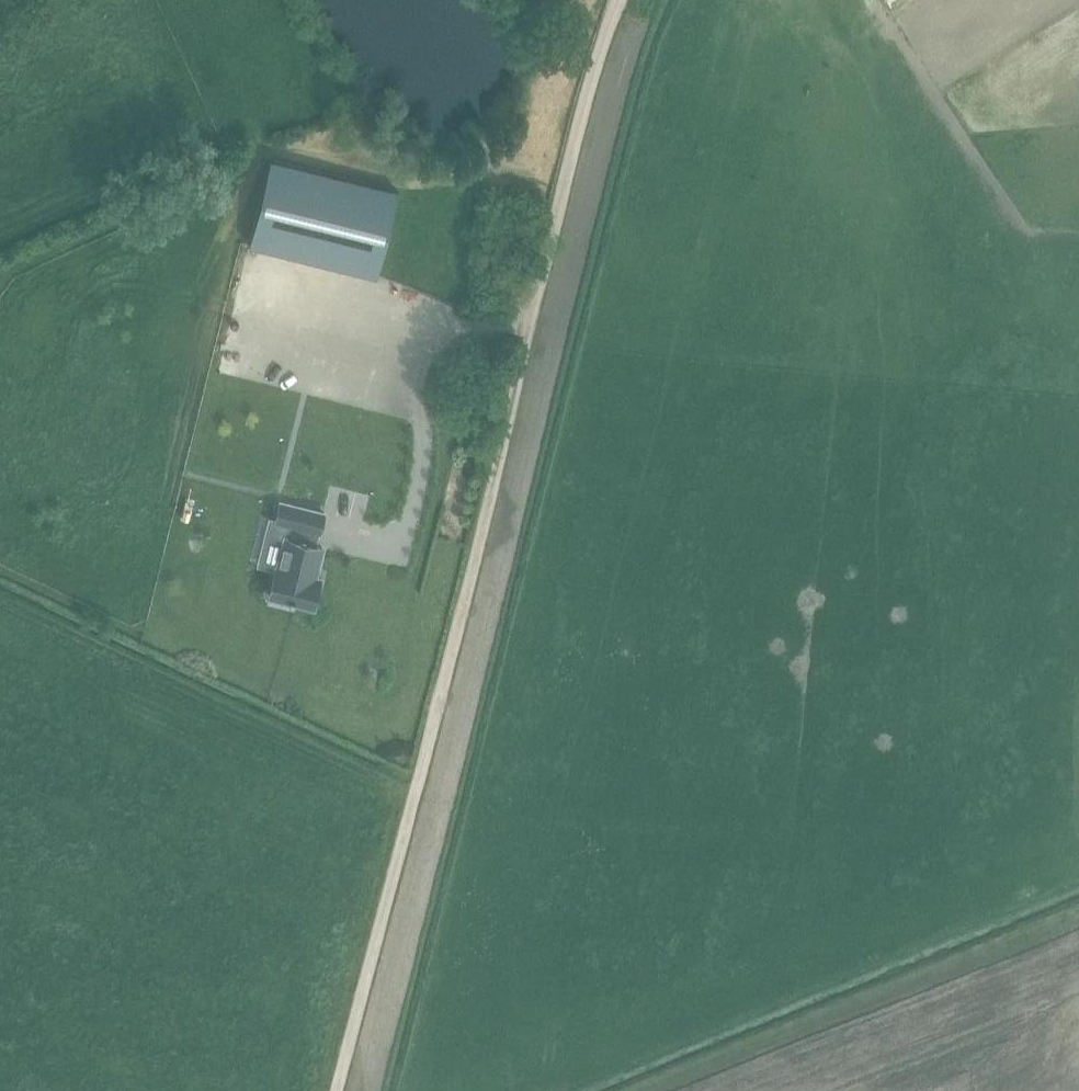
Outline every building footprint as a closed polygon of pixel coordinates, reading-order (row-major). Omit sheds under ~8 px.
[(398,190),(270,159),(249,244),(377,276),(398,190)] [(449,298),(268,265),(260,309),(426,339),(429,321),(444,324),(449,298)] [(324,512),(281,501),(276,521),(293,526),(289,539),(286,538),(278,569),(276,568),(269,596),(313,607),(320,579),(315,578),(322,547),(315,545),(318,532),(319,532),(324,512)]
